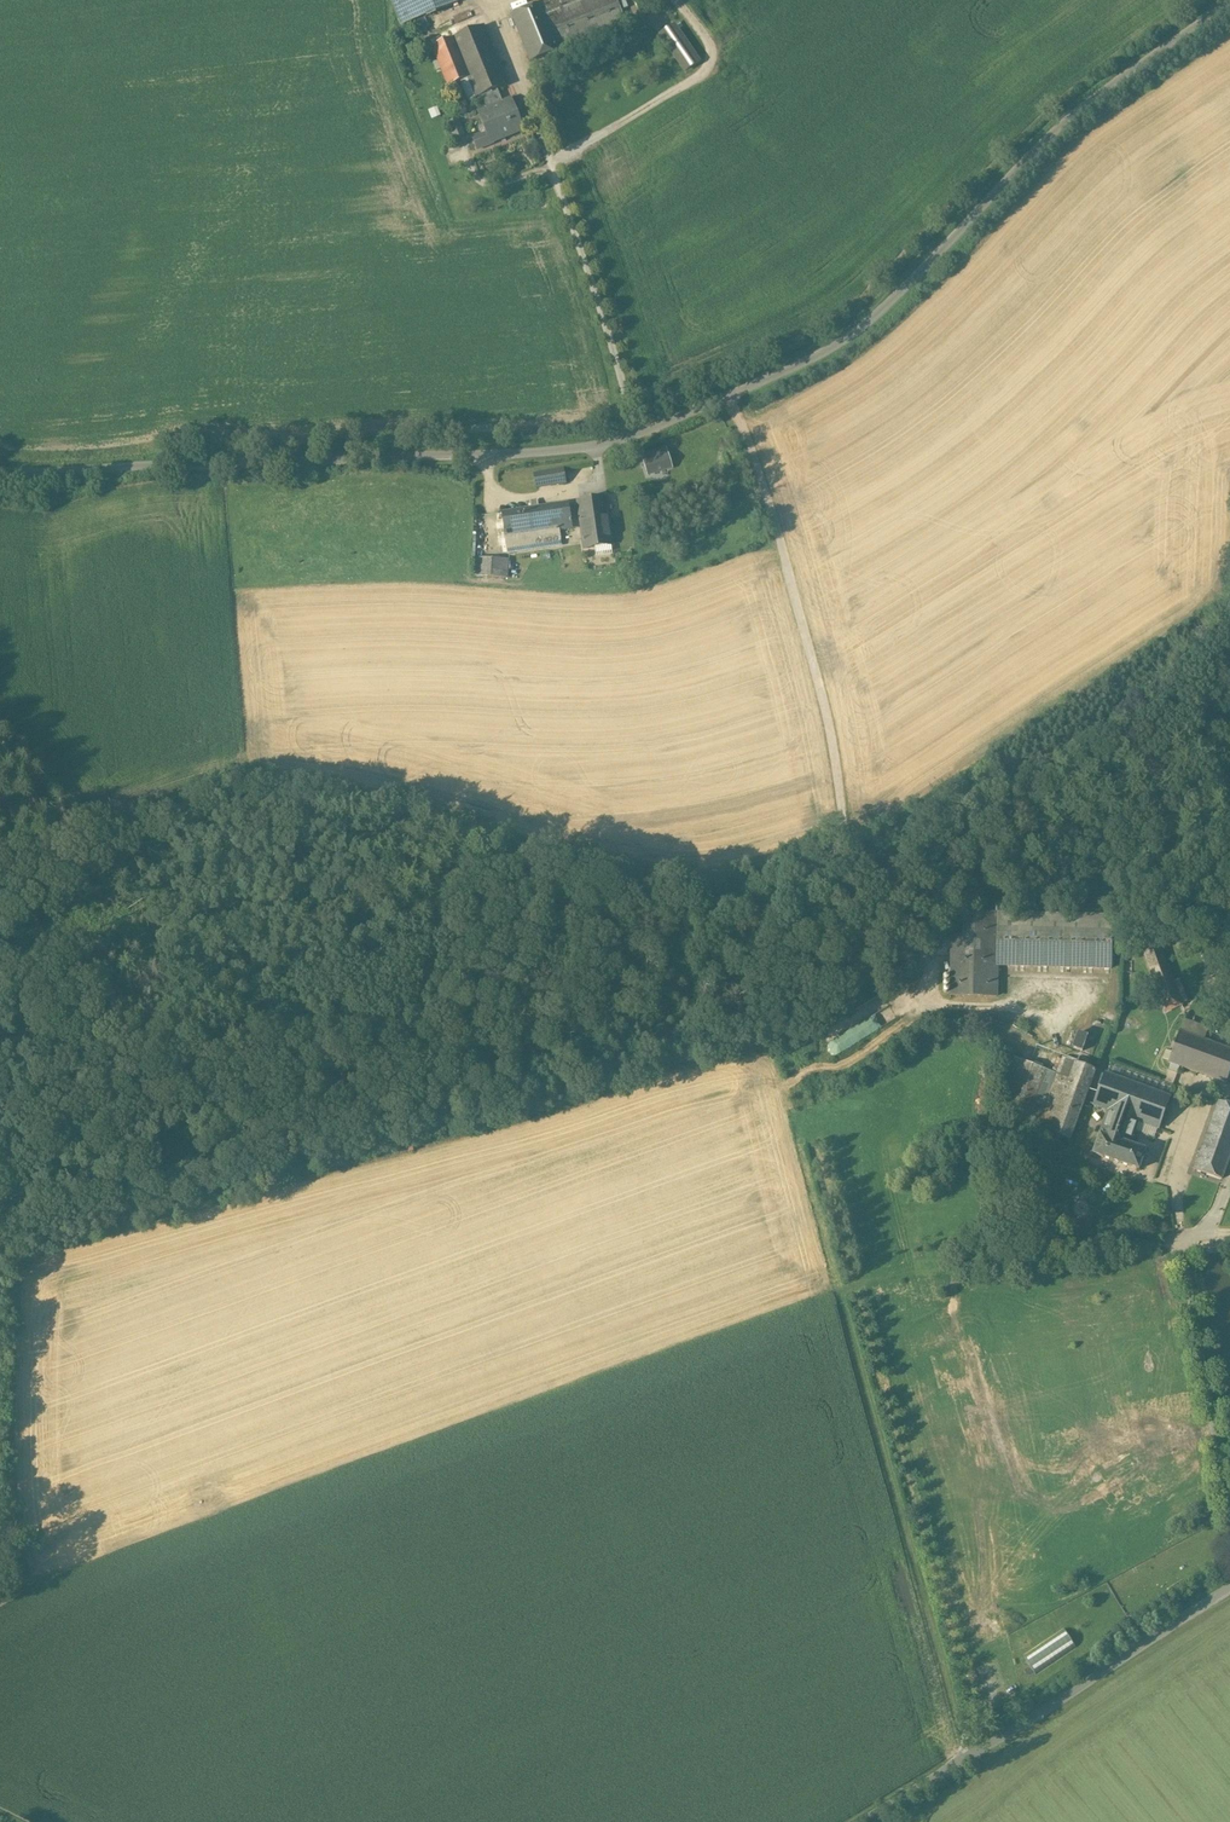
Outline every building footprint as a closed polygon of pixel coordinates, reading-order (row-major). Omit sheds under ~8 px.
[(402,26),(458,2),(457,0),(392,0),(402,26)] [(511,14),(520,35),(531,62),(561,50),(553,29),(618,4),(617,0),(548,0),(511,14)] [(618,4),(553,29),(561,50),(626,24),(618,4)] [(684,72),(702,60),(675,22),(658,34),(684,72)] [(484,27),(433,47),(450,87),(470,79),(477,98),(482,96),(494,91),(508,86),(484,27)] [(494,91),(482,96),(488,111),(500,106),(494,91)] [(488,111),(480,114),(491,143),(523,130),(511,101),(500,106),(488,111)] [(665,449),(642,456),(648,474),(672,467),(665,449)] [(564,469),(534,475),(536,488),(566,482),(564,469)] [(606,498),(578,502),(581,519),(582,527),(585,549),(613,545),(606,498)] [(569,503),(502,513),(508,552),(561,544),(559,530),(582,527),(581,519),(572,520),(569,503)] [(507,562),(481,561),(481,578),(507,579),(507,562)] [(998,914),(972,913),(971,941),(952,941),(951,995),(996,996),(996,966),(998,914)] [(971,941),(972,913),(964,913),(964,919),(964,936),(952,935),(952,941),(971,941)] [(1112,916),(998,914),(996,966),(1111,968),(1112,929),(1112,916)] [(1122,917),(1113,916),(1112,916),(1112,929),(1122,929),(1122,917)] [(1157,938),(1141,944),(1151,969),(1167,964),(1157,938)] [(1171,964),(1154,970),(1168,1011),(1185,1005),(1171,964)] [(834,1053),(863,1035),(857,1026),(872,1017),(866,1006),(821,1033),(834,1053)] [(1179,1031),(1169,1062),(1226,1083),(1229,1072),(1229,1050),(1179,1031)] [(1045,1069),(1009,1056),(999,1084),(1011,1089),(1001,1115),(1025,1124),(1025,1123),(1045,1069)] [(1063,1058),(1057,1074),(1045,1069),(1025,1123),(1037,1128),(1070,1141),(1096,1070),(1063,1058)] [(1169,1096),(1106,1073),(1094,1106),(1108,1111),(1138,1122),(1157,1129),(1169,1096)] [(1194,1169),(1222,1179),(1229,1156),(1229,1105),(1219,1101),(1194,1169)] [(1138,1122),(1108,1111),(1093,1154),(1139,1170),(1146,1150),(1130,1144),(1138,1122)] [(1063,1151),(1056,1148),(1054,1156),(1061,1158),(1063,1151)] [(1007,1198),(992,1199),(994,1216),(1009,1215),(1007,1198)]
